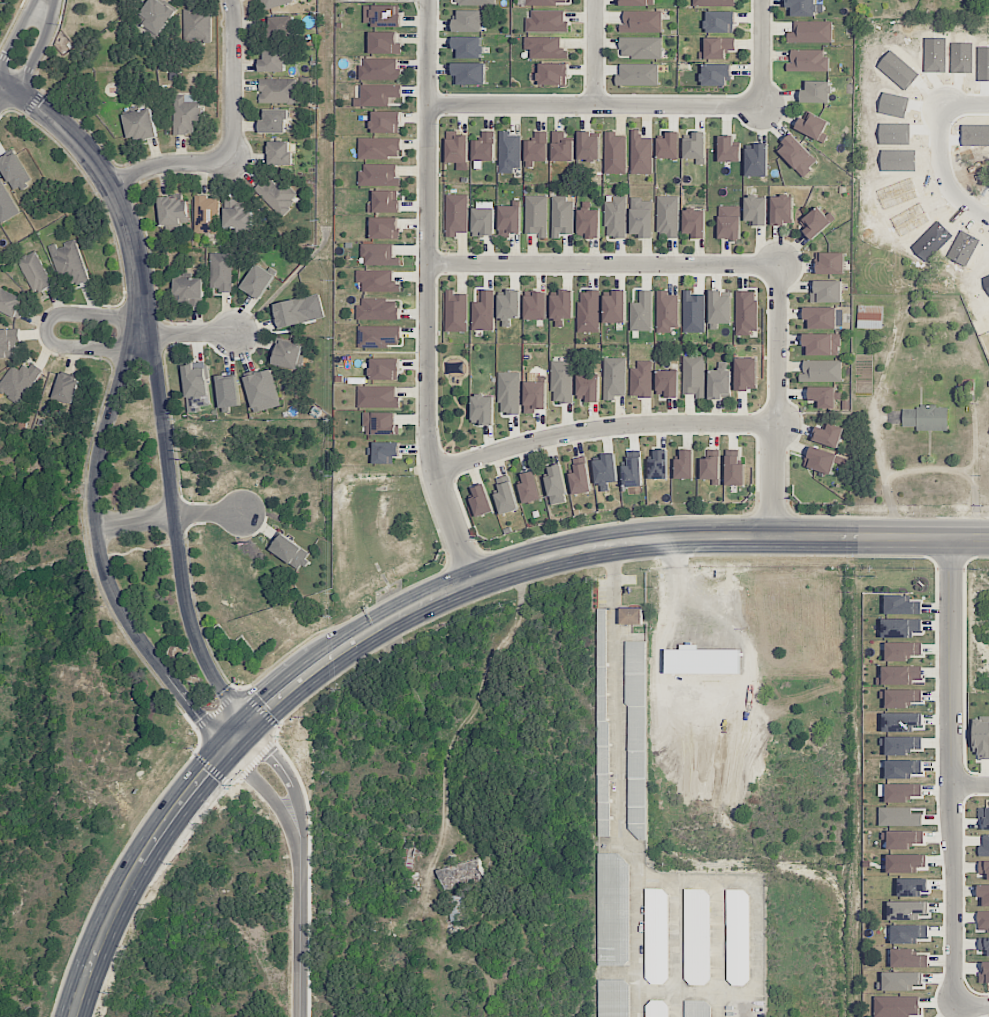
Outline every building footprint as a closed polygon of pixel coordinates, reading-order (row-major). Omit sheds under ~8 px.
[(149,20),(145,25),(159,36),(177,11),(162,0),(151,0),(140,13),(149,20)] [(295,1),(295,0),(260,0),(263,11),(295,1)] [(823,4),(816,4),(816,0),(788,0),(788,15),(823,15),(823,4)] [(401,27),(402,14),(397,14),(397,5),(365,5),(365,21),(372,21),(372,27),(401,27)] [(185,41),(212,41),(211,9),(184,10),(185,41)] [(453,32),(483,31),(482,10),(458,11),(458,19),(453,19),(453,32)] [(566,10),(531,11),(531,18),(526,18),(526,32),(566,32),(566,10)] [(662,11),(622,11),(622,32),(662,33),(662,11)] [(735,11),(706,11),(706,33),(734,33),(735,11)] [(291,16),(270,17),(270,36),(292,35),(291,16)] [(832,22),(794,21),(794,32),(787,32),(787,42),(832,44),(832,22)] [(371,53),(401,54),(401,42),(398,42),(398,32),(371,32),(371,53)] [(482,36),(453,37),(454,58),(483,58),(482,36)] [(560,37),(525,37),(525,50),(530,49),(531,58),(568,58),(568,49),(560,49),(560,37)] [(662,58),(662,38),(621,37),(621,58),(662,58)] [(726,59),(726,52),(735,52),(736,38),(706,37),(705,52),(699,52),(699,59),(726,59)] [(829,71),(829,57),(824,57),(824,50),(789,50),(790,72),(829,71)] [(286,72),(285,51),(264,51),(265,59),(260,59),(260,72),(286,72)] [(360,80),(399,80),(399,58),(365,59),(365,66),(359,66),(360,80)] [(486,84),(486,63),(454,63),(454,85),(486,84)] [(616,85),(658,86),(659,64),(621,63),(621,75),(617,74),(616,85)] [(567,85),(567,64),(539,64),(539,85),(567,85)] [(702,85),(730,86),(730,65),(702,64),(702,85)] [(297,79),(260,79),(260,103),(297,103),(297,79)] [(801,102),(830,103),(830,81),(806,81),(806,89),(801,89),(801,102)] [(401,85),(360,85),(361,98),(354,98),(354,106),(389,106),(389,98),(402,97),(401,85)] [(193,135),(194,126),(200,126),(201,95),(175,94),(174,134),(193,135)] [(123,115),(130,142),(157,135),(151,108),(123,115)] [(287,133),(287,109),(264,109),(264,120),(260,121),(260,133),(287,133)] [(372,133),(401,133),(401,112),(372,112),(372,133)] [(795,130),(822,141),(830,121),(810,113),(807,120),(800,117),(795,130)] [(652,138),(641,138),(641,130),(631,130),(632,174),(653,173),(652,138)] [(473,140),(473,161),(495,160),(494,131),(483,131),(483,140),(473,140)] [(521,168),(521,135),(510,135),(510,131),(500,131),(500,173),(514,173),(514,168),(521,168)] [(534,140),(525,140),(526,167),(533,167),(533,162),(548,161),(547,131),(534,131),(534,140)] [(574,161),(573,140),(566,140),(566,131),(552,131),(553,161),(574,161)] [(600,136),(591,136),(591,131),(579,131),(579,161),(600,161),(600,136)] [(626,174),(626,136),(616,136),(616,132),(605,131),(604,173),(626,174)] [(679,131),(667,131),(667,139),(659,139),(659,159),(679,159),(679,131)] [(706,133),(684,133),(684,158),(705,159),(706,133)] [(780,151),(804,179),(813,171),(810,167),(817,161),(792,133),(782,142),(785,146),(780,151)] [(457,134),(446,135),(447,163),(457,163),(457,171),(469,171),(468,136),(457,136),(457,134)] [(741,146),(733,145),(733,137),(719,136),(719,161),(740,162),(741,146)] [(401,158),(401,137),(359,138),(359,159),(401,158)] [(291,142),(268,142),(268,165),(292,165),(291,142)] [(768,145),(747,145),(746,176),(767,176),(768,145)] [(32,182),(15,150),(0,159),(0,165),(15,191),(32,182)] [(361,185),(401,186),(401,177),(397,177),(397,164),(361,164),(361,185)] [(297,197),(267,173),(253,192),(283,215),(297,197)] [(0,177),(0,220),(2,223),(20,213),(0,177)] [(401,213),(401,200),(393,200),(393,191),(374,191),(374,203),(369,203),(369,212),(401,213)] [(468,195),(446,194),(445,236),(457,237),(457,233),(468,233),(468,195)] [(793,225),(793,196),(772,195),(771,224),(793,225)] [(219,196),(195,196),(195,233),(219,233),(219,196)] [(547,196),(525,196),(526,234),(539,234),(539,238),(547,238),(547,196)] [(626,196),(611,196),(611,202),(605,202),(605,238),(626,237),(626,196)] [(679,196),(658,196),(657,237),(678,238),(679,196)] [(631,236),(652,237),(653,201),(643,201),(643,198),(631,197),(631,236)] [(767,225),(767,197),(745,197),(745,225),(767,225)] [(160,198),(161,225),(182,225),(182,218),(189,218),(188,198),(160,198)] [(561,238),(561,234),(573,234),(574,198),(553,198),(552,238),(561,238)] [(225,227),(252,227),(253,211),(246,211),(246,201),(225,201),(225,227)] [(473,236),(494,237),(494,202),(473,202),(473,236)] [(521,206),(499,206),(500,237),(510,237),(510,234),(521,233),(521,206)] [(740,240),(740,206),(719,206),(719,239),(740,240)] [(804,230),(810,237),(830,221),(819,207),(801,220),(807,227),(804,230)] [(579,237),(600,237),(600,209),(578,209),(579,237)] [(705,209),(684,209),(684,237),(705,237),(705,209)] [(371,218),(372,239),(399,239),(398,217),(371,218)] [(76,240),(57,246),(56,244),(50,246),(64,289),(89,281),(76,240)] [(363,265),(401,266),(401,258),(393,258),(393,244),(363,244),(363,265)] [(52,286),(38,251),(19,258),(33,293),(52,286)] [(844,252),(816,253),(817,274),(845,274),(844,252)] [(231,253),(210,253),(211,288),(220,288),(220,293),(232,292),(231,253)] [(260,299),(275,275),(256,263),(241,288),(260,299)] [(363,292),(401,292),(401,282),(393,282),(393,270),(357,271),(357,283),(363,283),(363,292)] [(175,295),(181,295),(182,306),(204,305),(203,278),(175,279),(175,295)] [(842,281),(815,280),(815,291),(811,291),(810,302),(842,303),(842,281)] [(27,298),(0,288),(0,311),(20,317),(27,298)] [(446,332),(467,332),(468,294),(454,294),(454,289),(446,289),(446,332)] [(508,295),(498,295),(499,320),(521,319),(520,289),(507,289),(508,295)] [(572,289),(560,290),(560,295),(552,295),(553,326),(563,326),(563,319),(573,318),(572,289)] [(494,290),(482,290),(482,302),(473,302),(473,330),(494,330),(494,290)] [(626,290),(613,290),(613,295),(605,295),(605,323),(626,323),(626,290)] [(652,291),(640,290),(639,302),(631,302),(630,330),(652,331),(652,291)] [(657,333),(671,332),(671,328),(678,327),(678,294),(668,295),(668,290),(656,291),(657,333)] [(731,324),(731,296),(722,296),(723,290),(710,290),(709,323),(731,324)] [(600,291),(579,291),(579,332),(599,333),(600,291)] [(756,334),(758,291),(737,291),(735,333),(756,334)] [(525,320),(547,319),(546,293),(525,294),(525,320)] [(705,293),(683,293),(683,332),(704,333),(705,293)] [(280,329),(314,321),(308,296),(273,305),(280,329)] [(358,320),(398,320),(398,299),(359,298),(358,320)] [(858,306),(857,328),(882,329),(883,306),(858,306)] [(806,329),(843,328),(842,307),(805,308),(806,329)] [(400,326),(360,327),(360,348),(400,347),(400,326)] [(16,358),(15,343),(20,343),(20,329),(0,330),(0,358),(16,358)] [(839,356),(840,334),(804,334),(803,355),(839,356)] [(303,345),(278,339),(273,364),(301,370),(304,355),(301,354),(303,345)] [(705,398),(703,356),(682,356),(683,394),(696,394),(696,398),(705,398)] [(400,359),(371,358),(371,379),(399,380),(400,359)] [(626,358),(604,358),(603,400),(616,400),(616,396),(625,396),(626,358)] [(757,358),(736,358),(736,390),(757,390),(757,358)] [(842,360),(802,360),(802,381),(841,382),(842,360)] [(572,403),(573,361),(552,361),(552,403),(572,403)] [(652,397),(652,361),(637,361),(637,368),(630,368),(631,397),(652,397)] [(22,405),(41,370),(25,362),(20,370),(11,365),(0,386),(0,393),(22,405)] [(710,370),(709,398),(730,399),(730,362),(718,362),(718,371),(710,370)] [(448,375),(464,375),(464,363),(447,363),(448,375)] [(189,412),(202,411),(201,406),(211,405),(206,367),(195,369),(195,365),(184,366),(189,412)] [(255,413),(281,406),(271,369),(245,377),(255,413)] [(678,371),(657,371),(656,396),(678,396),(678,371)] [(520,372),(499,372),(499,414),(520,414),(520,372)] [(74,403),(80,378),(59,374),(54,399),(74,403)] [(237,374),(217,376),(221,408),(240,406),(237,374)] [(599,401),(600,376),(578,375),(577,400),(599,401)] [(547,382),(525,381),(525,414),(536,414),(536,409),(546,409),(547,382)] [(358,407),(400,408),(400,399),(396,399),(396,387),(358,386),(358,407)] [(817,408),(835,408),(835,387),(810,387),(810,401),(817,401),(817,408)] [(472,424),(494,424),(493,395),(472,396),(472,424)] [(903,427),(916,427),(916,430),(948,430),(948,406),(918,406),(918,409),(903,409),(903,427)] [(397,412),(365,413),(365,435),(397,434),(397,412)] [(826,430),(818,426),(812,439),(836,449),(845,429),(829,422),(826,430)] [(400,457),(400,442),(374,442),(374,464),(393,464),(393,456),(400,457)] [(843,454),(809,447),(805,468),(832,473),(834,463),(841,464),(843,454)] [(693,450),(681,450),(681,459),(676,458),(675,478),(693,478),(693,450)] [(642,486),(641,451),(628,451),(628,466),(623,466),(624,487),(642,486)] [(649,479),(667,479),(667,452),(650,452),(649,479)] [(595,460),(598,492),(610,491),(609,482),(618,482),(615,453),(601,454),(602,460),(595,460)] [(576,473),(570,474),(573,495),(592,492),(586,457),(574,459),(576,473)] [(702,457),(701,479),(720,480),(720,457),(702,457)] [(551,505),(568,502),(561,464),(548,467),(550,476),(546,476),(551,505)] [(524,483),(520,484),(523,503),(540,500),(535,471),(522,473),(524,483)] [(500,493),(496,494),(499,514),(517,511),(511,476),(497,478),(500,493)] [(470,499),(477,518),(494,511),(484,484),(472,488),(475,497),(470,499)] [(300,570),(311,555),(282,533),(271,549),(300,570)] [(656,578),(661,578),(664,601),(659,602),(656,578)] [(886,614),(921,614),(921,604),(907,604),(907,594),(886,593),(886,614)] [(642,608),(620,608),(620,624),(642,624),(642,608)] [(598,835),(608,835),(608,609),(597,609),(598,835)] [(921,619),(882,619),(883,638),(913,637),(913,632),(922,632),(921,619)] [(646,641),(627,641),(627,837),(646,837),(646,641)] [(922,642),(886,643),(887,662),(910,661),(910,656),(922,655),(922,642)] [(883,686),(913,685),(913,679),(922,679),(922,666),(882,667),(883,686)] [(886,708),(910,708),(910,703),(922,703),(922,689),(880,690),(881,698),(886,698),(886,708)] [(920,713),(883,714),(883,732),(921,731),(920,713)] [(988,759),(988,720),(975,719),(974,759),(988,759)] [(881,746),(886,746),(887,754),(922,753),(922,736),(881,737),(881,746)] [(886,778),(921,779),(921,760),(887,760),(886,778)] [(886,784),(886,802),(911,802),(911,796),(922,796),(922,784),(886,784)] [(911,807),(879,808),(879,826),(922,825),(922,813),(911,813),(911,807)] [(988,830),(988,808),(979,808),(979,819),(984,819),(984,830),(988,830)] [(909,849),(909,843),(924,843),(924,831),(888,831),(889,850),(909,849)] [(983,845),(979,845),(979,855),(988,856),(988,835),(984,834),(983,845)] [(628,853),(597,853),(597,965),(628,965),(628,853)] [(926,854),(887,855),(888,873),(918,873),(917,867),(926,867),(926,854)] [(443,890),(485,879),(480,858),(438,868),(443,890)] [(979,861),(979,874),(987,874),(987,880),(988,880),(988,861),(979,861)] [(928,878),(898,879),(899,897),(921,896),(921,890),(928,890),(928,878)] [(988,907),(988,885),(979,885),(980,907),(988,907)] [(645,983),(668,983),(668,889),(645,889),(645,983)] [(685,890),(684,984),(710,984),(710,890),(685,890)] [(726,985),(750,985),(750,890),(726,890),(726,985)] [(464,895),(449,896),(450,921),(465,921),(464,895)] [(927,901),(889,902),(889,920),(918,920),(918,915),(927,914),(927,901)] [(978,911),(978,931),(988,932),(988,911),(978,911)] [(892,943),(917,944),(917,938),(928,939),(928,925),(892,925),(892,943)] [(979,938),(979,951),(987,951),(987,956),(988,956),(988,938),(979,938)] [(928,967),(928,953),(913,953),(913,949),(892,949),(892,967),(928,967)] [(983,962),(984,972),(979,973),(979,983),(988,983),(988,962),(983,962)] [(913,991),(913,985),(922,985),(922,972),(883,973),(884,991),(913,991)] [(629,979),(598,979),(598,1016),(629,1016),(629,979)] [(875,996),(875,1016),(887,1016),(920,1016),(920,997),(875,996)] [(645,1000),(645,1016),(668,1016),(668,1000),(645,1000)] [(710,1000),(685,1000),(685,1016),(710,1016),(710,1000)]
